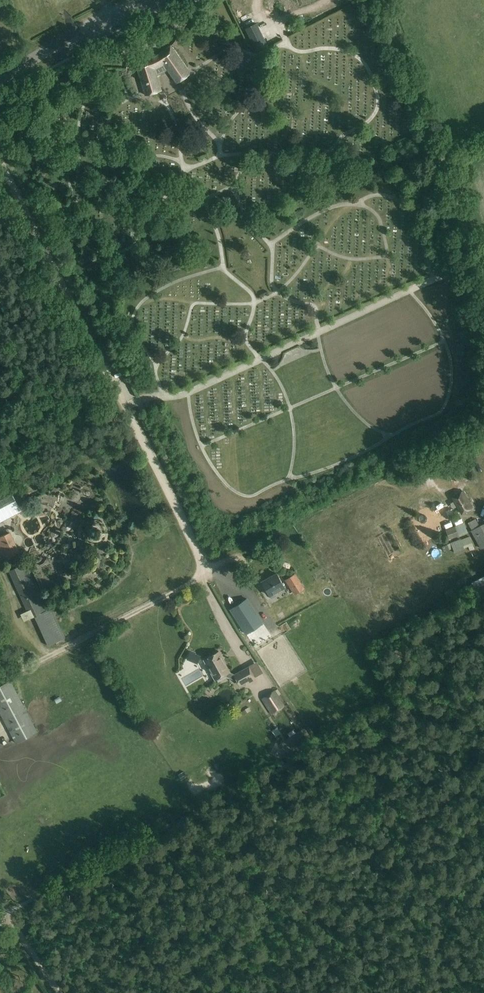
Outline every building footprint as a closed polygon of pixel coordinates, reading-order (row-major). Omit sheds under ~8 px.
[(256,50),(267,45),(257,23),(246,29),(256,50)] [(135,63),(141,83),(145,95),(160,90),(156,76),(168,70),(176,83),(189,74),(170,46),(157,55),(151,58),(135,63)] [(451,471),(457,482),(467,477),(461,466),(451,471)] [(452,497),(455,500),(449,503),(452,508),(457,505),(462,513),(473,507),(463,491),(452,497)] [(11,516),(8,509),(18,503),(12,493),(0,499),(0,522),(11,516)] [(476,518),(468,522),(472,530),(480,526),(476,518)] [(464,522),(455,526),(457,530),(458,535),(467,531),(464,522)] [(471,530),(481,548),(483,547),(483,523),(480,526),(472,530),(471,530)] [(455,526),(446,529),(448,534),(457,530),(455,526)] [(10,532),(8,528),(3,531),(5,534),(0,537),(0,549),(5,547),(9,555),(18,551),(10,532)] [(465,549),(461,538),(451,542),(455,553),(465,549)] [(52,607),(49,609),(27,562),(9,571),(31,618),(35,616),(48,645),(65,637),(52,607)] [(269,595),(280,588),(284,586),(277,573),(262,581),(269,595)] [(294,593),(297,592),(297,593),(302,590),(301,589),(303,588),(294,574),(286,580),(294,593)] [(247,599),(230,609),(246,634),(263,623),(247,599)] [(266,637),(258,641),(262,651),(271,647),(266,637)] [(190,652),(187,658),(197,662),(200,656),(190,652)] [(229,671),(225,664),(218,652),(204,659),(215,679),(225,673),(227,675),(234,679),(236,678),(234,674),(229,672),(229,671)] [(249,666),(234,674),(236,678),(240,685),(249,680),(250,682),(256,679),(249,666)] [(38,732),(11,680),(0,685),(0,713),(15,743),(38,732)] [(284,705),(274,690),(262,698),(272,713),(284,705)] [(287,738),(293,748),(300,744),(302,747),(309,743),(309,744),(314,741),(305,728),(302,730),(301,729),(287,738)]
